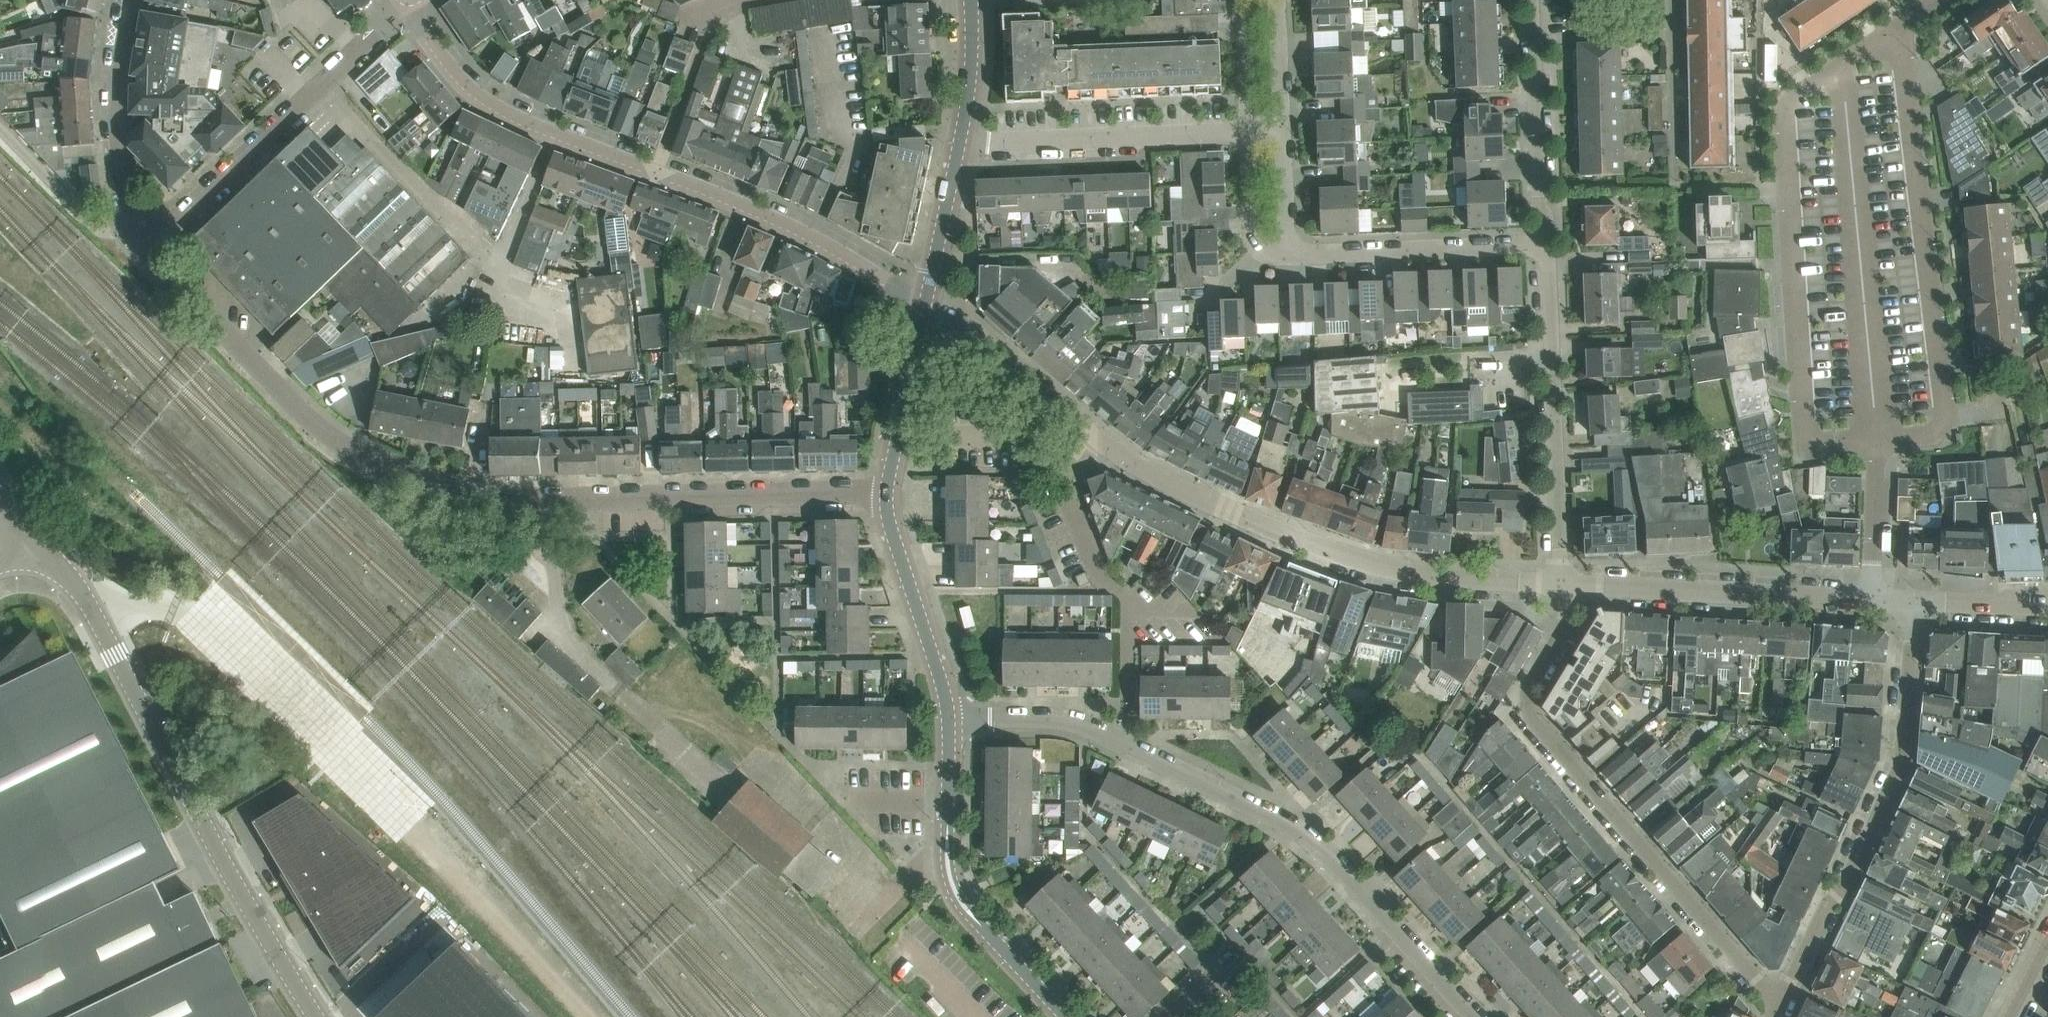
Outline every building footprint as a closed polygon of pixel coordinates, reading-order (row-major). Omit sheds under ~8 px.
[(96,15),(100,0),(58,0),(60,4),(58,11),(96,16),(96,15)] [(146,1),(184,10),(186,2),(203,6),(219,10),(217,16),(229,19),(233,2),(226,0),(146,0),(146,1)] [(339,14),(352,5),(355,7),(356,8),(361,9),(363,9),(367,8),(369,6),(371,3),(372,1),(373,0),(329,0),(339,14)] [(441,9),(470,51),(481,44),(497,33),(492,25),(497,21),(495,16),(489,3),(480,8),(475,0),(454,0),(441,9)] [(480,8),(489,3),(495,16),(497,21),(510,43),(530,32),(529,30),(540,24),(535,14),(527,0),(475,0),(480,8)] [(535,14),(545,9),(541,0),(527,0),(535,14)] [(804,26),(816,24),(812,0),(811,0),(800,2),(804,26)] [(816,24),(829,22),(825,0),(812,0),(816,24)] [(829,22),(841,20),(838,0),(825,0),(829,22)] [(854,18),(852,8),(851,0),(838,0),(841,20),(854,18)] [(1202,14),(1202,2),(1218,2),(1218,0),(1163,0),(1162,0),(1163,16),(1202,14)] [(1313,9),(1362,7),(1366,7),(1366,0),(1312,0),(1313,9)] [(1496,0),(1464,0),(1454,0),(1457,88),(1499,86),(1496,0)] [(1688,29),(1687,29),(1688,44),(1689,44),(1690,168),(1730,167),(1728,53),(1748,52),(1747,17),(1727,18),(1727,0),(1687,0),(1688,29)] [(1792,10),(1789,5),(1780,11),(1784,16),(1778,19),(1800,52),(1877,1),(1877,0),(1807,0),(1792,10)] [(2018,14),(2008,0),(1994,0),(1962,22),(1963,24),(1951,33),(1971,62),(1978,57),(1971,47),(2018,14)] [(788,4),(792,29),(804,26),(800,2),(788,4)] [(555,4),(545,9),(554,25),(563,20),(555,4)] [(775,6),(779,31),(792,29),(788,4),(775,6)] [(902,59),(931,55),(928,4),(886,6),(889,56),(900,55),(900,59),(902,59)] [(270,5),(261,7),(268,35),(275,36),(270,5)] [(606,13),(600,5),(566,25),(572,33),(582,27),(592,31),(596,19),(606,13)] [(1417,5),(1403,6),(1404,31),(1418,31),(1417,5)] [(763,8),(767,33),(779,31),(775,6),(763,8)] [(224,25),(149,7),(134,74),(140,75),(139,85),(133,85),(132,113),(147,114),(147,122),(132,136),(131,147),(170,188),(192,167),(191,166),(201,157),(199,155),(206,148),(209,151),(220,152),(246,126),(209,87),(224,25)] [(854,18),(856,30),(874,29),(872,7),(852,8),(854,18)] [(1362,7),(1313,9),(1314,32),(1339,31),(1340,42),(1364,41),(1363,24),(1362,7)] [(751,10),(755,35),(767,33),(763,8),(751,10)] [(545,9),(535,14),(540,24),(544,31),(554,25),(545,9)] [(2007,54),(2038,33),(2023,11),(2018,14),(1971,47),(1978,57),(1999,42),(2007,54)] [(1220,45),(1200,46),(1068,52),(1068,46),(1060,47),(1059,35),(1054,35),(1053,22),(1041,22),(1041,14),(1003,15),(1007,102),(1044,101),(1044,92),(1056,92),(1056,87),(1069,86),(1069,91),(1081,91),(1082,99),(1109,98),(1108,90),(1132,89),(1132,97),(1159,96),(1159,88),(1182,87),(1182,95),(1209,94),(1209,86),(1221,85),(1220,45)] [(1142,34),(1183,33),(1203,32),(1202,14),(1163,16),(1141,17),(1142,34)] [(95,21),(75,18),(64,17),(63,22),(50,21),(20,30),(22,39),(38,33),(48,35),(48,38),(60,38),(93,41),(95,21)] [(803,81),(812,80),(806,30),(797,31),(803,81)] [(235,31),(232,45),(253,50),(266,38),(235,31)] [(586,47),(596,38),(582,33),(577,43),(586,47)] [(1407,61),(1423,60),(1422,33),(1406,34),(1407,61)] [(2036,66),(2047,57),(2047,48),(2038,33),(2007,54),(2014,65),(1994,79),(2001,89),(2036,66)] [(684,74),(694,45),(674,37),(663,67),(684,74)] [(93,41),(60,38),(48,38),(47,45),(37,44),(19,46),(0,51),(0,65),(14,64),(15,58),(35,58),(35,57),(36,57),(90,61),(93,41)] [(656,45),(645,41),(643,47),(642,47),(637,59),(652,65),(656,54),(653,52),(656,45)] [(1340,54),(1314,55),(1315,77),(1365,75),(1364,41),(1340,42),(1340,54)] [(541,100),(565,48),(553,43),(543,64),(536,60),(534,64),(522,90),(540,100),(541,100)] [(1620,43),(1578,44),(1581,176),(1623,175),(1620,43)] [(875,57),(874,44),(857,45),(858,58),(875,57)] [(569,90),(573,77),(563,73),(572,51),(565,48),(541,100),(562,108),(569,90)] [(493,73),(507,82),(518,60),(507,53),(493,73)] [(901,100),(933,98),(931,55),(902,59),(900,59),(901,100)] [(88,81),(90,61),(36,57),(35,68),(42,68),(42,71),(56,72),(56,76),(57,76),(57,77),(88,81)] [(565,109),(564,111),(586,119),(606,67),(584,58),(571,92),(565,109)] [(522,90),(534,64),(536,60),(533,59),(531,63),(523,59),(521,62),(518,60),(507,82),(522,90)] [(606,67),(586,119),(607,128),(614,109),(619,96),(610,93),(608,92),(618,63),(608,59),(606,67)] [(634,100),(642,78),(647,66),(636,61),(611,129),(633,137),(645,104),(634,100)] [(678,133),(671,151),(704,164),(716,129),(697,121),(706,97),(712,99),(724,68),(706,61),(694,91),(678,133)] [(422,107),(446,88),(425,62),(383,97),(390,106),(382,113),(391,123),(392,122),(400,132),(407,126),(392,108),(404,98),(409,104),(416,99),(422,107)] [(14,64),(0,65),(0,82),(14,82),(14,64)] [(716,129),(704,164),(731,174),(749,182),(761,154),(758,153),(763,139),(743,130),(763,73),(739,65),(716,129)] [(1365,75),(1315,77),(1316,99),(1342,98),(1342,109),(1366,108),(1365,75)] [(90,106),(88,84),(88,81),(57,77),(57,87),(55,87),(56,99),(32,101),(33,111),(90,106)] [(2019,99),(2027,111),(2029,109),(2037,122),(2047,114),(2047,78),(2046,79),(2044,77),(2033,84),(2035,88),(2019,99)] [(812,80),(803,81),(810,138),(819,141),(812,80)] [(657,82),(651,98),(661,102),(665,103),(671,87),(670,86),(657,82)] [(1649,107),(1663,107),(1662,86),(1648,86),(1649,107)] [(447,120),(463,107),(449,91),(446,88),(422,107),(425,110),(407,126),(400,132),(393,138),(389,141),(403,158),(418,145),(412,137),(422,129),(428,136),(439,127),(447,120)] [(10,102),(0,92),(0,112),(10,102)] [(1979,172),(1979,173),(1985,168),(1980,158),(1989,152),(1976,130),(1980,128),(1959,93),(1942,103),(1945,108),(1938,113),(1953,185),(1957,183),(1958,185),(1959,185),(1959,186),(1979,172)] [(1503,114),(1489,115),(1489,105),(1490,105),(1490,104),(1473,104),(1473,100),(1474,100),(1474,99),(1435,100),(1435,102),(1436,101),(1437,120),(1465,127),(1465,138),(1504,136),(1503,114)] [(28,109),(28,102),(21,103),(20,100),(13,101),(13,111),(21,110),(28,109)] [(2003,115),(1996,104),(1985,112),(1992,122),(2003,115)] [(35,130),(91,125),(90,106),(33,111),(34,121),(58,120),(58,126),(35,127),(16,130),(23,138),(33,138),(33,140),(36,140),(35,130)] [(1663,107),(1649,107),(1649,130),(1663,130),(1663,107)] [(1343,121),(1317,122),(1318,144),(1356,142),(1366,142),(1370,142),(1373,120),(1367,120),(1366,108),(1342,109),(1343,121)] [(447,197),(485,119),(465,110),(452,137),(463,142),(452,166),(449,165),(441,183),(428,177),(426,181),(439,193),(447,197)] [(639,130),(637,138),(659,146),(666,128),(669,120),(667,119),(658,116),(656,115),(646,112),(644,119),(639,130)] [(492,155),(505,129),(485,119),(447,197),(456,204),(475,164),(485,169),(492,155)] [(925,138),(925,125),(925,124),(873,127),(874,141),(900,139),(902,139),(925,138)] [(62,147),(93,144),(91,125),(35,130),(36,140),(33,140),(33,144),(29,144),(54,170),(64,169),(62,147)] [(2034,137),(2047,158),(2047,128),(2034,137)] [(500,239),(543,147),(541,146),(524,142),(519,140),(505,129),(492,155),(485,169),(466,209),(500,239)] [(524,142),(541,146),(505,129),(519,140),(524,142)] [(312,196),(337,174),(344,168),(307,130),(284,152),(278,157),(194,238),(195,239),(201,245),(195,251),(193,252),(222,282),(274,335),(324,287),(325,286),(352,314),(360,307),(388,336),(418,307),(312,196)] [(1623,134),(1624,160),(1668,159),(1667,133),(1623,134)] [(1455,172),(1479,171),(1479,159),(1505,158),(1504,136),(1465,138),(1466,156),(1455,157),(1455,172)] [(761,154),(749,182),(769,191),(770,189),(778,193),(799,141),(788,137),(784,147),(763,139),(758,153),(761,154)] [(934,147),(926,146),(925,138),(902,139),(902,148),(881,144),(868,205),(838,198),(829,219),(892,254),(899,242),(912,245),(934,147)] [(1356,142),(1318,144),(1319,166),(1345,165),(1345,176),(1369,175),(1369,160),(1367,161),(1366,142),(1356,142)] [(800,204),(823,149),(813,145),(801,172),(792,168),(781,196),(800,204)] [(470,256),(380,161),(367,147),(344,168),(337,174),(312,196),(418,307),(470,256)] [(800,204),(819,212),(830,184),(821,181),(828,164),(832,153),(823,149),(800,204)] [(1182,187),(1226,185),(1225,163),(1208,163),(1208,151),(1181,152),(1182,187)] [(580,182),(587,164),(556,152),(544,184),(570,194),(576,180),(580,182)] [(83,192),(98,190),(95,164),(80,166),(83,192)] [(587,164),(580,182),(576,180),(570,194),(610,209),(607,216),(610,252),(630,250),(627,215),(623,213),(635,181),(588,164),(587,164)] [(1468,205),(1506,204),(1505,181),(1480,182),(1479,171),(1455,172),(1456,187),(1467,186),(1468,205)] [(1984,181),(1979,173),(1979,172),(1959,186),(1960,200),(1992,198),(1990,181),(1984,181)] [(1424,173),(1412,173),(1413,188),(1425,188),(1424,173)] [(1136,221),(1139,207),(1152,207),(1150,174),(1128,175),(1130,221),(1136,221)] [(1124,222),(1130,221),(1128,175),(1106,176),(1108,208),(1119,208),(1124,222)] [(1346,188),(1320,189),(1321,211),(1359,209),(1358,191),(1370,190),(1369,175),(1345,176),(1346,188)] [(1080,223),(1087,223),(1085,176),(1063,177),(1064,210),(1076,210),(1080,223)] [(1096,209),(1108,208),(1106,176),(1085,176),(1087,223),(1093,223),(1096,209)] [(2023,187),(2026,190),(2028,195),(2036,208),(2037,207),(2047,200),(2047,190),(2042,182),(2038,176),(2023,187)] [(1053,210),(1064,210),(1063,177),(1042,178),(1043,225),(1050,224),(1053,210)] [(1037,225),(1043,225),(1042,178),(1020,179),(1021,212),(1033,211),(1037,225)] [(1010,212),(1021,212),(1020,179),(998,180),(1000,226),(1006,226),(1010,212)] [(994,227),(1000,226),(998,180),(976,181),(977,213),(990,213),(994,227)] [(678,224),(687,200),(639,183),(631,206),(644,211),(642,216),(648,218),(642,233),(669,243),(677,223),(678,224)] [(1201,219),(1201,220),(1211,220),(1210,208),(1226,207),(1226,185),(1182,187),(1183,198),(1172,198),(1172,220),(1174,220),(1184,219),(1184,220),(1201,219)] [(1706,245),(1707,260),(1756,258),(1756,231),(1754,231),(1754,240),(1740,241),(1739,203),(1731,203),(1730,197),(1710,198),(1710,204),(1696,205),(1697,246),(1706,245)] [(707,247),(719,214),(719,212),(687,200),(678,224),(700,232),(696,243),(707,247)] [(1629,262),(1651,262),(1651,249),(1645,249),(1644,236),(1624,237),(1624,221),(1619,221),(1618,207),(1597,207),(1597,202),(1584,202),(1585,208),(1582,208),(1583,245),(1618,244),(1619,251),(1628,250),(1629,262)] [(2007,203),(1965,208),(1967,232),(1962,233),(1964,250),(1969,249),(1974,297),(1969,297),(1970,314),(1975,314),(1978,340),(1973,341),(1975,358),(1980,357),(1980,361),(2022,356),(2007,203)] [(536,204),(514,264),(539,273),(548,248),(559,248),(570,216),(536,204)] [(1468,205),(1468,207),(1469,227),(1507,226),(1506,204),(1468,205)] [(1414,207),(1401,208),(1402,232),(1415,231),(1414,207)] [(1427,207),(1414,207),(1415,231),(1428,231),(1427,207)] [(1359,209),(1321,211),(1322,233),(1360,232),(1359,212),(1359,209)] [(1202,231),(1201,220),(1201,219),(1184,220),(1184,219),(1174,220),(1176,254),(1219,252),(1218,230),(1202,231)] [(1157,231),(1168,230),(1167,221),(1156,222),(1157,231)] [(760,270),(774,238),(750,228),(736,262),(746,266),(735,293),(754,302),(751,314),(765,319),(769,305),(754,301),(766,273),(760,270)] [(2047,254),(2045,232),(2031,234),(2033,255),(2047,254)] [(1045,246),(1044,236),(1044,234),(1035,234),(1035,246),(1045,246)] [(1088,252),(1087,237),(1077,238),(1077,247),(1080,247),(1084,252),(1088,252)] [(806,290),(817,258),(784,242),(775,260),(769,274),(794,286),(792,290),(791,289),(789,294),(784,292),(780,306),(795,312),(796,307),(798,308),(803,289),(806,290)] [(1684,245),(1674,246),(1674,261),(1685,261),(1684,245)] [(1130,251),(1115,251),(1116,270),(1130,270),(1130,251)] [(1155,302),(1157,302),(1182,301),(1181,288),(1204,287),(1203,275),(1220,274),(1219,252),(1176,254),(1177,288),(1155,289),(1155,302)] [(633,288),(631,269),(629,253),(609,255),(612,277),(576,281),(588,377),(637,371),(627,289),(633,288)] [(828,295),(841,271),(817,258),(806,290),(803,289),(798,308),(810,312),(817,289),(828,295)] [(1140,269),(1151,269),(1151,261),(1140,261),(1140,269)] [(1652,272),(1651,269),(1651,262),(1629,262),(1630,273),(1652,272)] [(985,313),(1026,267),(978,266),(977,303),(979,308),(980,308),(985,313)] [(1013,338),(1059,287),(1035,267),(1026,267),(985,313),(1012,338),(1013,338)] [(1501,326),(1501,319),(1523,318),(1521,267),(1498,268),(1499,288),(1487,289),(1486,289),(1487,307),(1488,325),(1488,326),(1501,326)] [(1486,289),(1487,289),(1486,269),(1463,270),(1464,287),(1452,288),(1451,288),(1452,308),(1452,309),(1452,326),(1468,326),(1488,325),(1487,307),(1486,289)] [(1761,270),(1730,270),(1715,269),(1714,316),(1717,316),(1721,341),(1724,341),(1726,352),(1691,359),(1696,386),(1730,380),(1734,403),(1738,417),(1773,408),(1770,400),(1771,399),(1768,389),(1769,389),(1766,377),(1765,378),(1762,361),(1765,360),(1760,330),(1756,331),(1754,317),(1759,318),(1761,270)] [(1451,288),(1452,288),(1451,270),(1428,271),(1429,294),(1417,295),(1418,322),(1431,322),(1430,309),(1452,309),(1452,308),(1451,288)] [(1417,295),(1416,271),(1394,272),(1395,296),(1383,296),(1382,296),(1383,319),(1384,335),(1397,335),(1396,323),(1418,322),(1417,295)] [(699,305),(713,309),(723,277),(708,272),(705,282),(692,278),(683,309),(696,314),(699,305)] [(1618,297),(1618,293),(1618,273),(1584,274),(1585,298),(1618,297)] [(1153,298),(1152,277),(1124,278),(1125,298),(1153,298)] [(1063,313),(1080,294),(1072,280),(1059,287),(1013,338),(1033,356),(1032,356),(1033,357),(1054,333),(1050,328),(1063,313)] [(2038,299),(2039,309),(2047,308),(2047,280),(2037,280),(2037,288),(2020,290),(2022,301),(2038,299)] [(1382,296),(1383,296),(1382,281),(1359,282),(1360,305),(1348,305),(1349,333),(1362,333),(1371,329),(1371,320),(1383,319),(1382,296)] [(1348,305),(1347,282),(1324,283),(1325,306),(1313,307),(1314,335),(1349,333),(1348,305)] [(1313,307),(1312,284),(1290,285),(1291,308),(1279,308),(1278,308),(1279,323),(1279,336),(1314,335),(1313,307)] [(1278,308),(1279,308),(1278,285),(1255,286),(1256,309),(1244,310),(1243,310),(1245,337),(1257,337),(1257,324),(1279,323),(1278,308)] [(1670,320),(1688,318),(1687,295),(1669,296),(1670,320)] [(1619,323),(1619,313),(1635,313),(1635,296),(1618,297),(1585,298),(1586,324),(1619,323)] [(1243,310),(1244,310),(1244,299),(1221,300),(1222,323),(1209,323),(1210,351),(1223,351),(1223,338),(1245,337),(1243,310)] [(1158,338),(1166,338),(1186,337),(1185,301),(1182,301),(1157,302),(1158,323),(1157,323),(1158,338)] [(1051,373),(1083,338),(1098,321),(1098,317),(1082,302),(1054,333),(1033,357),(1051,373)] [(1136,325),(1144,324),(1142,303),(1100,308),(1102,328),(1136,325)] [(640,315),(644,349),(669,346),(665,313),(640,315)] [(365,337),(354,324),(332,345),(303,316),(281,337),(282,338),(271,349),(291,369),(301,365),(333,351),(365,337)] [(1664,347),(1664,334),(1656,334),(1656,321),(1632,322),(1633,348),(1664,347)] [(1137,340),(1158,338),(1157,323),(1144,324),(1136,325),(1137,340)] [(453,337),(451,325),(439,327),(441,338),(453,337)] [(400,359),(432,345),(435,330),(422,333),(372,345),(365,337),(333,351),(301,365),(294,372),(307,386),(376,355),(381,367),(400,359)] [(673,348),(689,347),(688,335),(673,336),(673,348)] [(1441,348),(1452,347),(1452,336),(1440,337),(1441,348)] [(1063,384),(1082,362),(1095,348),(1083,338),(1051,373),(1063,384)] [(766,343),(769,353),(781,351),(778,340),(766,343)] [(1175,343),(1174,353),(1186,355),(1190,342),(1175,343)] [(749,358),(765,358),(765,343),(748,344),(749,358)] [(1384,343),(1371,344),(1372,354),(1384,353),(1384,343)] [(730,348),(702,349),(703,366),(726,365),(725,360),(746,359),(745,344),(730,345),(730,348)] [(537,364),(551,366),(553,348),(539,346),(537,364)] [(1645,349),(1632,350),(1632,347),(1587,349),(1588,378),(1608,376),(1645,375),(1645,349)] [(1121,373),(1126,362),(1098,351),(1086,365),(1082,362),(1063,384),(1077,396),(1098,372),(1103,367),(1112,370),(1121,373)] [(1128,376),(1135,356),(1129,354),(1126,362),(1121,373),(1128,376)] [(1135,356),(1128,376),(1137,379),(1144,359),(1135,356)] [(1401,453),(1407,424),(1408,419),(1376,413),(1377,410),(1380,409),(1375,356),(1317,361),(1315,389),(1315,413),(1332,415),(1331,434),(1364,447),(1365,444),(1378,447),(1401,453)] [(835,390),(849,390),(870,389),(869,360),(835,362),(835,390)] [(1285,389),(1315,389),(1317,361),(1276,364),(1279,388),(1285,388),(1285,389)] [(1105,378),(1112,370),(1103,367),(1098,372),(1077,396),(1089,406),(1109,381),(1105,378)] [(1222,372),(1221,389),(1238,390),(1240,368),(1222,369),(1222,372)] [(1130,438),(1166,393),(1182,374),(1173,371),(1144,405),(1138,400),(1137,402),(1135,401),(1115,426),(1130,438)] [(1220,394),(1221,389),(1222,372),(1209,374),(1207,393),(1220,394)] [(1674,379),(1677,399),(1693,396),(1689,376),(1674,379)] [(1660,393),(1659,379),(1634,381),(1636,395),(1660,393)] [(470,409),(469,409),(472,390),(471,390),(472,382),(463,381),(458,407),(415,399),(408,437),(463,448),(470,409)] [(1115,426),(1135,401),(1124,392),(1126,390),(1118,383),(1115,386),(1109,381),(1089,406),(1115,426)] [(555,402),(555,382),(541,382),(541,402),(555,402)] [(657,438),(653,404),(651,385),(636,387),(635,383),(620,385),(622,395),(636,393),(642,440),(657,438)] [(661,473),(681,472),(680,420),(675,383),(669,383),(671,442),(661,442),(661,473)] [(704,472),(703,452),(703,441),(692,442),(690,391),(677,392),(677,383),(675,383),(680,420),(681,472),(704,472)] [(800,470),(823,470),(821,407),(817,383),(809,383),(809,404),(810,404),(809,416),(814,416),(815,436),(800,436),(800,470)] [(823,470),(857,469),(857,436),(841,436),(839,404),(823,404),(820,383),(817,383),(821,407),(823,470)] [(1484,413),(1484,412),(1482,384),(1471,384),(1472,390),(1408,393),(1409,423),(1472,421),(1472,414),(1484,413)] [(590,388),(577,389),(578,400),(591,399),(590,388)] [(727,471),(727,445),(726,418),(724,388),(716,389),(717,427),(707,434),(707,441),(707,452),(708,472),(727,471)] [(726,418),(727,445),(727,471),(750,471),(749,440),(737,440),(736,388),(724,388),(726,418)] [(1281,402),(1285,389),(1285,388),(1279,388),(1265,439),(1284,445),(1297,407),(1281,402)] [(565,400),(578,400),(577,389),(565,389),(565,400)] [(601,399),(615,399),(614,389),(601,389),(601,399)] [(408,437),(415,399),(378,391),(371,430),(408,437)] [(1167,424),(1167,423),(1159,418),(1174,399),(1166,393),(1130,438),(1147,451),(1167,424)] [(754,471),(774,471),(773,417),(770,394),(763,394),(764,440),(753,440),(754,471)] [(796,470),(796,450),(796,439),(784,439),(783,394),(770,394),(773,417),(774,471),(796,470)] [(1630,435),(1632,435),(1631,416),(1620,417),(1619,396),(1590,398),(1592,434),(1607,433),(1608,447),(1630,446),(1630,435)] [(540,419),(530,419),(530,408),(516,408),(517,417),(513,417),(513,437),(502,437),(502,433),(491,433),(492,475),(540,475),(540,440),(541,440),(540,419)] [(1783,480),(1782,471),(1779,456),(1775,426),(1779,425),(1783,419),(1781,418),(1780,414),(1781,412),(1775,408),(1773,409),(1773,408),(1738,417),(1738,418),(1736,419),(1747,458),(1737,461),(1736,459),(1725,461),(1731,484),(1730,485),(1730,486),(1730,488),(1732,488),(1737,508),(1775,499),(1774,497),(1783,495),(1781,484),(1792,483),(1791,479),(1783,480)] [(1499,483),(1503,483),(1523,481),(1516,420),(1502,422),(1500,410),(1484,412),(1484,413),(1472,414),(1472,421),(1473,421),(1474,425),(1492,423),(1496,460),(1499,483)] [(1167,461),(1190,423),(1193,418),(1184,413),(1178,423),(1174,420),(1170,425),(1167,424),(1147,451),(1167,461)] [(1206,431),(1209,424),(1194,415),(1193,418),(1190,423),(1167,461),(1184,469),(1202,440),(1206,431)] [(1204,478),(1217,449),(1211,446),(1222,423),(1213,418),(1212,418),(1209,424),(1206,431),(1202,440),(1184,469),(1204,478)] [(1244,462),(1255,437),(1230,425),(1217,450),(1217,449),(1204,478),(1241,496),(1251,465),(1244,462)] [(640,437),(638,437),(638,427),(627,427),(627,437),(621,438),(621,429),(621,473),(642,473),(641,453),(640,437)] [(596,474),(621,473),(621,429),(603,429),(603,438),(595,438),(596,474)] [(1676,555),(1672,455),(1667,455),(1666,429),(1632,435),(1630,435),(1630,446),(1632,446),(1632,456),(1632,457),(1632,458),(1635,469),(1642,502),(1642,509),(1644,524),(1645,533),(1647,556),(1676,555)] [(1297,457),(1303,436),(1293,433),(1287,453),(1297,457)] [(1302,456),(1313,460),(1317,447),(1324,450),(1328,438),(1321,435),(1318,442),(1309,439),(1302,456)] [(577,474),(596,474),(595,438),(577,439),(577,474)] [(540,475),(559,475),(559,439),(541,440),(540,440),(540,475)] [(559,475),(577,474),(577,439),(559,439),(559,475)] [(2035,458),(2032,444),(2021,446),(2024,460),(2035,458)] [(1614,457),(1632,456),(1632,446),(1630,446),(1608,447),(1608,457),(1614,457)] [(1399,463),(1401,453),(1378,447),(1376,457),(1399,463)] [(1335,453),(1327,450),(1321,466),(1330,470),(1335,453)] [(1708,507),(1689,508),(1686,454),(1672,455),(1676,555),(1710,553),(1708,507)] [(1635,469),(1632,458),(1632,457),(1613,457),(1614,470),(1635,469)] [(1961,462),(1937,464),(1939,484),(1965,480),(1968,502),(1955,501),(1953,528),(1939,528),(1939,529),(1939,541),(1938,569),(1997,571),(1988,488),(1985,461),(1961,462)] [(1328,527),(1351,536),(1371,479),(1374,468),(1362,464),(1358,475),(1353,491),(1342,488),(1339,495),(1336,493),(1329,513),(1332,514),(1328,527)] [(1825,498),(1826,492),(1826,476),(1827,465),(1810,467),(1810,489),(1814,489),(1813,498),(1825,498)] [(1373,544),(1380,525),(1379,524),(1384,511),(1375,508),(1383,486),(1381,485),(1386,470),(1375,466),(1374,468),(1371,479),(1351,536),(1373,544)] [(1282,480),(1283,477),(1257,468),(1246,499),(1274,508),(1280,489),(1282,480)] [(1302,518),(1317,478),(1318,474),(1309,470),(1304,482),(1294,478),(1282,511),(1302,518)] [(1403,549),(1406,550),(1408,530),(1410,518),(1406,517),(1399,517),(1400,510),(1403,511),(1405,494),(1409,494),(1411,479),(1412,474),(1397,471),(1396,476),(1385,527),(1383,547),(1403,549)] [(1126,537),(1150,493),(1129,483),(1108,473),(1100,475),(1088,480),(1094,499),(1087,501),(1102,541),(1110,561),(1111,561),(1112,561),(1125,537),(1126,537)] [(1861,493),(1862,478),(1826,476),(1826,492),(1825,498),(1825,505),(1837,505),(1837,492),(1861,493)] [(988,499),(988,477),(949,477),(949,499),(988,499)] [(1018,497),(1027,494),(1019,477),(1011,480),(1018,497)] [(1329,513),(1336,493),(1325,489),(1328,482),(1317,478),(1302,518),(1324,526),(1328,527),(1332,514),(1329,513)] [(1427,552),(1433,479),(1423,478),(1419,511),(1411,510),(1410,518),(1406,550),(1427,552)] [(1450,555),(1452,535),(1454,515),(1446,514),(1449,481),(1433,479),(1427,552),(1450,555)] [(1823,565),(1824,530),(1803,530),(1792,483),(1781,484),(1783,495),(1774,497),(1775,499),(1777,498),(1785,530),(1792,531),(1790,564),(1805,564),(1808,567),(1817,568),(1820,565),(1823,565)] [(2025,488),(1988,488),(1997,571),(1997,572),(1999,572),(1998,571),(2004,571),(2005,583),(2043,582),(2025,488)] [(1503,509),(1524,509),(1524,492),(1459,490),(1457,529),(1494,531),(1495,505),(1503,505),(1503,509)] [(1141,575),(1162,533),(1176,506),(1150,493),(1126,537),(1140,544),(1130,562),(1134,571),(1141,575)] [(1898,494),(1897,520),(1915,521),(1916,494),(1898,494)] [(949,521),(988,520),(988,499),(949,499),(949,521)] [(1029,524),(1037,521),(1030,503),(1022,507),(1029,524)] [(2047,505),(2040,506),(2047,547),(2047,510),(2047,505)] [(1189,547),(1200,523),(1199,523),(1201,519),(1176,506),(1162,533),(1177,540),(1162,570),(1173,575),(1172,579),(1172,580),(1174,578),(1181,564),(1189,547)] [(1645,533),(1644,524),(1642,509),(1633,509),(1633,515),(1583,518),(1585,555),(1637,552),(1636,534),(1645,533)] [(1858,566),(1860,519),(1824,517),(1824,530),(1823,565),(1858,566)] [(988,542),(988,541),(988,520),(949,521),(949,543),(958,543),(958,542),(988,542)] [(818,545),(857,544),(857,521),(818,521),(818,545)] [(771,522),(762,522),(762,540),(771,539),(771,522)] [(788,522),(779,522),(779,539),(788,539),(788,522)] [(726,523),(687,524),(687,547),(726,546),(737,545),(737,523),(726,523)] [(1224,571),(1237,542),(1200,523),(1189,547),(1181,564),(1174,578),(1172,580),(1191,600),(1202,577),(1217,584),(1223,571),(1224,571)] [(1036,541),(1045,538),(1039,525),(1031,529),(1036,541)] [(1909,527),(1908,568),(1938,569),(1939,541),(1939,529),(1939,528),(1909,527)] [(1045,561),(1053,558),(1045,538),(1036,541),(1045,561)] [(1246,579),(1261,549),(1239,539),(1237,542),(1224,571),(1223,571),(1217,584),(1212,594),(1223,600),(1236,574),(1245,579),(1246,579)] [(958,564),(997,564),(997,541),(988,541),(988,542),(958,542),(958,543),(958,564)] [(819,566),(858,566),(857,544),(818,545),(819,566)] [(726,546),(687,547),(688,551),(688,569),(727,568),(726,546)] [(763,568),(772,567),(771,549),(762,550),(763,556),(752,556),(752,566),(763,566),(763,568)] [(780,567),(789,567),(788,549),(779,549),(780,567)] [(1259,607),(1282,559),(1261,549),(1246,579),(1248,580),(1250,613),(1254,615),(1259,607)] [(1280,567),(1258,610),(1290,622),(1284,639),(1297,644),(1304,627),(1323,635),(1330,615),(1340,581),(1291,563),(1288,570),(1280,567)] [(997,587),(997,564),(958,564),(958,586),(997,587)] [(819,588),(858,588),(858,566),(819,566),(819,588)] [(772,567),(763,568),(763,583),(772,583),(772,567)] [(789,567),(780,567),(780,583),(789,583),(789,567)] [(1048,571),(1055,587),(1063,583),(1057,567),(1048,571)] [(727,568),(688,569),(688,590),(727,589),(727,568)] [(1080,586),(1090,582),(1086,572),(1075,576),(1080,586)] [(1367,611),(1373,592),(1340,581),(1330,615),(1323,635),(1322,637),(1317,656),(1327,660),(1332,648),(1351,655),(1352,653),(1353,660),(1355,656),(1358,648),(1354,646),(1367,611)] [(612,582),(588,605),(621,640),(645,618),(612,582)] [(475,598),(474,599),(519,639),(520,638),(543,613),(527,599),(518,609),(489,583),(475,598)] [(859,608),(858,607),(858,588),(819,588),(819,610),(829,610),(829,609),(859,608)] [(727,589),(688,590),(688,595),(689,612),(728,611),(728,617),(742,616),(741,589),(727,589)] [(763,593),(764,610),(773,610),(772,593),(763,593)] [(781,609),(790,609),(789,593),(780,593),(781,609)] [(1383,646),(1406,598),(1377,593),(1371,612),(1360,642),(1383,646)] [(1112,605),(1112,595),(1005,594),(1005,605),(1112,605)] [(1438,604),(1427,602),(1406,598),(1383,646),(1401,649),(1406,650),(1416,635),(1419,626),(1426,627),(1438,604)] [(1504,619),(1483,618),(1483,606),(1449,605),(1448,642),(1432,642),(1431,670),(1440,670),(1462,686),(1487,647),(1504,619)] [(970,606),(959,609),(965,629),(975,625),(970,606)] [(829,631),(868,630),(868,607),(858,607),(859,608),(829,609),(829,610),(829,631)] [(790,626),(790,618),(819,618),(819,609),(790,609),(781,609),(781,626),(790,626)] [(1510,650),(1527,622),(1509,611),(1504,619),(1487,647),(1497,653),(1485,671),(1494,677),(1510,650)] [(1622,652),(1624,614),(1604,613),(1604,612),(1598,615),(1598,616),(1582,643),(1596,658),(1593,661),(1580,646),(1544,708),(1596,768),(1620,747),(1587,709),(1591,701),(1598,689),(1608,699),(1614,693),(1606,684),(1602,682),(1620,652),(1622,652)] [(1645,649),(1647,615),(1624,614),(1622,652),(1632,652),(1632,648),(1638,649),(1636,670),(1642,671),(1642,676),(1643,676),(1644,659),(1646,659),(1646,654),(1643,654),(1643,649),(1645,649)] [(1667,655),(1669,616),(1647,615),(1645,649),(1643,649),(1643,654),(1646,654),(1646,659),(1644,659),(1643,676),(1667,677),(1668,660),(1650,659),(1651,650),(1657,650),(1657,654),(1667,655)] [(1696,690),(1698,618),(1676,617),(1674,652),(1686,653),(1684,700),(1672,699),(1672,712),(1693,713),(1694,703),(1695,690),(1696,690)] [(1717,654),(1719,619),(1698,618),(1696,690),(1704,690),(1706,654),(1717,654)] [(1738,678),(1741,620),(1719,619),(1717,654),(1720,655),(1719,668),(1730,669),(1729,677),(1738,678)] [(1761,657),(1763,622),(1741,620),(1738,678),(1741,678),(1740,693),(1748,693),(1750,656),(1761,657)] [(1510,686),(1525,661),(1543,631),(1527,622),(1510,650),(1494,677),(1510,686)] [(1782,696),(1786,623),(1763,622),(1761,657),(1775,658),(1773,696),(1782,696)] [(1808,660),(1810,624),(1786,623),(1782,696),(1792,697),(1794,659),(1808,660)] [(1809,699),(1808,722),(1842,725),(1843,717),(1844,708),(1846,689),(1847,683),(1848,662),(1850,627),(1831,625),(1815,624),(1814,644),(1813,659),(1837,660),(1836,680),(1826,679),(1824,700),(1809,699)] [(1237,650),(1245,632),(1233,626),(1227,639),(1231,644),(1237,650)] [(1850,627),(1848,662),(1865,663),(1864,684),(1882,686),(1884,663),(1886,663),(1888,635),(1883,628),(1850,627)] [(868,630),(829,631),(830,652),(869,652),(868,630)] [(1962,701),(1966,633),(1963,633),(1935,631),(1928,637),(1926,664),(1925,667),(1951,668),(1951,674),(1947,673),(1945,697),(1960,700),(1962,701)] [(15,950),(156,882),(182,870),(70,652),(47,663),(32,632),(0,664),(0,920),(15,950)] [(1005,641),(1005,684),(1027,685),(1037,685),(1048,685),(1078,685),(1089,685),(1112,685),(1112,642),(1099,642),(1099,632),(1093,632),(1085,632),(1079,632),(1070,632),(1070,641),(1046,641),(1047,632),(1045,632),(1038,632),(1032,632),(1018,632),(1018,641),(1005,641)] [(1994,709),(1998,635),(1970,633),(1966,705),(1962,705),(1962,701),(1960,700),(1959,708),(1963,708),(1994,709)] [(2017,731),(2021,636),(1998,635),(1994,709),(1994,726),(2017,731)] [(782,653),(784,653),(791,653),(790,636),(781,636),(782,653)] [(2039,737),(2042,637),(2021,636),(2017,731),(2039,737)] [(2042,637),(2039,737),(2047,741),(2047,678),(2046,678),(2047,673),(2047,637),(2042,637)] [(589,700),(602,686),(548,640),(537,653),(536,654),(585,696),(589,700)] [(1160,654),(1160,645),(1142,645),(1142,654),(1160,654)] [(1185,654),(1185,645),(1170,645),(1170,654),(1185,654)] [(1203,654),(1203,645),(1185,645),(1185,654),(1203,654)] [(1230,654),(1230,645),(1213,645),(1213,654),(1230,654)] [(619,648),(606,661),(630,685),(643,673),(619,648)] [(1315,661),(1304,658),(1301,671),(1283,691),(1290,699),(1311,676),(1315,661)] [(891,668),(908,668),(908,659),(890,659),(891,668)] [(825,670),(842,669),(842,660),(825,661),(825,670)] [(847,669),(864,669),(864,660),(847,660),(847,669)] [(864,660),(864,669),(880,669),(880,660),(864,660)] [(815,661),(798,661),(798,670),(815,670),(815,661)] [(1618,690),(1620,687),(1628,680),(1623,673),(1612,683),(1618,690)] [(1163,678),(1162,678),(1142,678),(1142,717),(1164,717),(1163,678)] [(1185,717),(1185,678),(1163,678),(1164,717),(1185,717)] [(1207,717),(1207,678),(1185,678),(1185,717),(1207,717)] [(1230,718),(1230,698),(1230,679),(1207,678),(1207,717),(1230,718)] [(1628,680),(1620,687),(1629,696),(1641,697),(1643,685),(1628,680)] [(1317,701),(1324,695),(1312,683),(1306,689),(1317,701)] [(1846,689),(1844,708),(1882,711),(1884,686),(1882,686),(1864,684),(1848,683),(1847,683),(1846,689)] [(1960,700),(1945,697),(1924,693),(1922,715),(1958,722),(1959,708),(1960,700)] [(1335,721),(1342,715),(1331,702),(1323,709),(1335,721)] [(1694,703),(1693,713),(1708,714),(1709,704),(1694,703)] [(819,747),(818,708),(798,708),(797,747),(819,747)] [(841,747),(841,708),(818,708),(819,747),(841,747)] [(862,748),(863,709),(841,708),(841,747),(862,748)] [(1994,726),(1994,709),(1963,708),(1959,708),(1958,722),(1922,715),(1918,763),(2002,803),(2023,761),(1991,745),(1993,735),(1994,727),(1994,726)] [(884,748),(884,709),(863,709),(862,748),(884,748)] [(907,748),(907,709),(884,709),(884,748),(907,748)] [(1270,752),(1299,726),(1284,710),(1255,736),(1270,752)] [(1724,710),(1723,722),(1735,723),(1736,711),(1724,710)] [(1714,714),(1700,727),(1708,735),(1722,723),(1714,714)] [(1342,715),(1335,721),(1337,723),(1342,729),(1346,733),(1353,727),(1342,715)] [(1771,727),(1770,740),(1806,743),(1805,747),(1816,748),(1818,748),(1818,749),(1841,751),(1840,756),(1872,770),(1878,758),(1881,719),(1843,717),(1842,725),(1808,722),(1807,730),(1771,727)] [(1470,775),(1515,736),(1501,720),(1488,731),(1462,772),(1461,771),(1453,785),(1455,787),(1461,782),(1467,777),(1468,778),(1470,775)] [(1284,768),(1313,742),(1299,726),(1270,752),(1284,768)] [(2017,731),(1994,726),(1994,727),(1993,735),(2019,740),(2036,748),(2024,771),(2047,783),(2047,741),(2039,737),(2017,731)] [(1661,747),(1661,748),(1669,741),(1661,731),(1634,754),(1627,747),(1599,771),(1613,788),(1661,747)] [(1376,740),(1361,733),(1358,742),(1373,748),(1376,740)] [(1503,771),(1527,750),(1515,736),(1470,775),(1475,781),(1496,763),(1503,771)] [(1438,768),(1451,747),(1436,737),(1425,754),(1438,768)] [(1299,784),(1327,758),(1313,742),(1284,768),(1299,784)] [(1407,754),(1391,747),(1387,755),(1403,762),(1407,754)] [(1453,785),(1461,771),(1458,768),(1466,756),(1451,747),(1438,768),(1453,785)] [(1669,757),(1661,748),(1661,747),(1613,788),(1627,804),(1656,780),(1650,773),(1669,757)] [(1040,792),(1040,782),(1041,762),(1032,762),(1032,749),(989,748),(987,856),(1029,856),(1029,845),(1038,845),(1039,817),(1030,817),(1030,792),(1040,792)] [(1787,748),(1786,755),(1798,761),(1803,762),(1804,752),(1787,748)] [(1501,797),(1539,764),(1527,750),(1503,771),(1509,778),(1495,790),(1501,796),(1501,797)] [(1804,752),(1803,762),(1805,762),(1813,762),(1812,764),(1837,764),(1833,773),(1864,787),(1872,770),(1840,756),(1806,753),(1804,752)] [(1641,821),(1670,796),(1673,800),(1691,785),(1688,781),(1700,771),(1686,755),(1656,780),(1627,804),(1641,821)] [(1778,755),(1774,765),(1791,772),(1795,761),(1798,761),(1786,755),(1786,757),(1778,755)] [(1327,758),(1299,784),(1314,801),(1343,775),(1327,758)] [(1422,778),(1429,772),(1418,760),(1411,766),(1422,778)] [(1552,779),(1551,778),(1539,764),(1501,797),(1501,796),(1484,810),(1485,811),(1478,817),(1483,824),(1498,811),(1499,812),(1499,813),(1514,800),(1518,806),(1527,799),(1528,800),(1552,779)] [(1774,765),(1769,775),(1786,783),(1791,772),(1774,765)] [(1725,796),(1731,790),(1738,784),(1723,766),(1710,777),(1719,788),(1719,789),(1725,796)] [(1080,787),(1080,767),(1067,767),(1067,787),(1066,849),(1079,849),(1080,787)] [(1918,767),(1909,786),(1927,794),(1968,813),(1980,819),(1991,824),(1992,825),(1997,815),(1971,803),(1968,802),(1960,798),(1965,789),(1936,776),(1918,767)] [(1353,812),(1382,786),(1367,769),(1338,795),(1353,812)] [(1429,772),(1422,778),(1433,791),(1440,785),(1429,772)] [(1731,790),(1735,794),(1742,802),(1747,789),(1753,792),(1761,776),(1753,772),(1739,784),(1738,784),(1731,790)] [(1113,818),(1130,783),(1110,773),(1093,809),(1113,818)] [(1806,780),(1801,790),(1834,805),(1852,813),(1864,787),(1833,773),(1825,789),(1806,780)] [(1541,815),(1566,795),(1554,781),(1552,779),(1528,800),(1529,802),(1533,806),(1524,814),(1525,815),(1514,825),(1515,826),(1509,831),(1500,839),(1506,846),(1541,815)] [(1465,803),(1473,797),(1461,782),(1455,787),(1453,789),(1465,803)] [(1132,828),(1149,792),(1130,783),(1113,818),(1132,828)] [(1367,828),(1396,801),(1382,786),(1353,812),(1367,828)] [(804,840),(744,788),(721,814),(721,815),(806,888),(813,894),(822,884),(829,890),(835,884),(827,878),(835,868),(804,840)] [(1710,809),(1725,796),(1719,789),(1683,819),(1676,810),(1651,832),(1664,848),(1710,809)] [(1945,807),(1926,798),(1907,789),(1899,807),(1958,834),(1959,831),(1955,829),(1958,824),(1941,816),(1945,807)] [(2037,789),(2031,800),(2047,809),(2047,795),(2037,789)] [(1152,837),(1169,802),(1149,792),(1132,828),(1152,837)] [(1441,828),(1462,810),(1446,792),(1440,798),(1446,806),(1432,818),(1441,828)] [(301,793),(254,822),(285,874),(283,875),(308,916),(309,915),(341,969),(416,898),(301,793)] [(1538,845),(1579,811),(1566,795),(1541,815),(1547,823),(1518,848),(1525,857),(1538,845)] [(1485,811),(1484,810),(1473,797),(1465,803),(1478,817),(1485,811)] [(1779,807),(1777,812),(1785,815),(1806,825),(1839,840),(1848,821),(1830,812),(1822,809),(1824,805),(1808,797),(1801,810),(1786,803),(1783,809),(1779,807)] [(1382,843),(1410,817),(1396,801),(1367,828),(1382,843)] [(1171,846),(1189,811),(1169,802),(1152,837),(1171,846)] [(1770,808),(1758,825),(1771,835),(1785,815),(1777,812),(1770,808)] [(1678,864),(1720,828),(1712,819),(1716,816),(1710,809),(1664,848),(1678,864)] [(1480,832),(1477,828),(1462,810),(1441,828),(1459,849),(1466,844),(1480,832)] [(1961,840),(1952,835),(1899,810),(1898,811),(1897,810),(1888,830),(1919,844),(1924,835),(1947,845),(1942,855),(1952,860),(1961,840)] [(1191,856),(1208,821),(1189,811),(1171,846),(1191,856)] [(1568,847),(1593,826),(1579,811),(1538,845),(1525,857),(1521,860),(1529,869),(1536,861),(1546,854),(1562,840),(1568,847)] [(2035,816),(2025,836),(2005,827),(1999,839),(2003,841),(2005,836),(2012,839),(2009,845),(2023,852),(2027,854),(2030,850),(2033,851),(2047,859),(2047,858),(2047,822),(2035,816)] [(1410,817),(1382,843),(1397,861),(1426,835),(1410,817)] [(1980,819),(1973,835),(1984,840),(1991,824),(1980,819)] [(1094,821),(1087,828),(1099,840),(1105,834),(1094,821)] [(1208,821),(1191,856),(1211,866),(1228,831),(1208,821)] [(1758,825),(1747,841),(1761,850),(1771,835),(1758,825)] [(1798,851),(1797,854),(1825,867),(1826,864),(1828,865),(1839,840),(1806,825),(1804,830),(1807,831),(1798,851)] [(1548,890),(1606,842),(1593,826),(1568,847),(1573,853),(1541,882),(1548,890)] [(1914,855),(1919,844),(1888,830),(1878,851),(1944,882),(1949,870),(1952,863),(1939,857),(1935,865),(1914,855)] [(1494,848),(1483,835),(1480,832),(1466,844),(1479,860),(1482,857),(1483,858),(1494,848)] [(1696,854),(1681,867),(1695,884),(1706,897),(1708,896),(1718,881),(1730,864),(1736,856),(1737,855),(1719,834),(1696,854)] [(1114,857),(1121,850),(1109,838),(1102,844),(1114,857)] [(1737,855),(1736,856),(1749,866),(1754,858),(1761,850),(1747,841),(1737,855)] [(1594,878),(1619,857),(1606,842),(1548,890),(1562,905),(1577,893),(1570,885),(1588,870),(1594,878)] [(1103,872),(1111,865),(1092,845),(1085,852),(1103,872)] [(1410,893),(1446,861),(1432,845),(1396,877),(1410,893)] [(1490,866),(1494,862),(1498,867),(1505,861),(1494,848),(1483,858),(1490,866)] [(1114,857),(1127,871),(1134,864),(1121,850),(1114,857)] [(1761,850),(1754,858),(1767,866),(1772,858),(1761,850)] [(2047,859),(2033,851),(2027,864),(2047,875),(2047,858),(2047,859)] [(1257,895),(1286,869),(1271,852),(1242,878),(1257,895)] [(1783,871),(1779,876),(1784,879),(1814,894),(1825,870),(1823,870),(1825,867),(1797,854),(1795,856),(1787,874),(1783,871)] [(1916,873),(1895,863),(1877,854),(1867,875),(1930,904),(1932,899),(1928,897),(1932,890),(1912,881),(1916,873)] [(1767,866),(1761,874),(1774,884),(1777,880),(1782,883),(1772,903),(1785,909),(1801,917),(1803,917),(1814,894),(1784,879),(1779,876),(1783,871),(1786,867),(1772,858),(1767,866)] [(1579,926),(1636,877),(1622,860),(1597,882),(1604,889),(1581,909),(1572,918),(1579,926)] [(1425,910),(1454,884),(1461,878),(1446,861),(1410,893),(1425,910)] [(1986,903),(2001,910),(2004,902),(2012,906),(2013,904),(2032,913),(2037,903),(2041,896),(2042,897),(2043,895),(2047,894),(2047,892),(2047,881),(2032,872),(2009,861),(2008,862),(1990,897),(1986,903)] [(1708,896),(1706,897),(1722,915),(1723,914),(1737,902),(1747,893),(1730,873),(1734,867),(1730,864),(1718,881),(1708,896)] [(1121,891),(1129,884),(1111,865),(1103,872),(1121,891)] [(1523,882),(1511,868),(1505,874),(1516,887),(1523,882)] [(1271,911),(1300,885),(1286,869),(1257,895),(1271,911)] [(1146,891),(1153,885),(1141,871),(1134,877),(1146,891)] [(1153,962),(1147,956),(1140,962),(1123,944),(1131,938),(1111,917),(1104,923),(1088,905),(1095,899),(1075,878),(1069,884),(1060,875),(1028,905),(1132,1016),(1142,1016),(1168,992),(1160,983),(1166,977),(1153,962)] [(1624,914),(1649,892),(1636,877),(1579,926),(1585,934),(1618,907),(1624,914)] [(1897,893),(1884,887),(1865,878),(1856,898),(1910,924),(1914,926),(1916,921),(1913,920),(1916,911),(1893,900),(1897,893)] [(222,943),(219,945),(194,893),(167,906),(156,882),(15,950),(0,957),(0,1016),(258,1016),(222,943)] [(1139,910),(1147,903),(1129,884),(1121,891),(1139,910)] [(1439,925),(1468,900),(1454,884),(1425,910),(1439,925)] [(1159,904),(1165,898),(1153,885),(1146,891),(1159,904)] [(1286,927),(1315,901),(1300,885),(1271,911),(1286,927)] [(1530,890),(1522,897),(1626,1016),(1628,1016),(1635,1011),(1530,890)] [(1737,902),(1723,914),(1727,918),(1726,919),(1742,938),(1755,926),(1762,920),(1773,910),(1767,907),(1752,890),(1753,897),(1752,898),(1747,893),(1737,902)] [(1605,958),(1663,908),(1649,892),(1624,914),(1630,922),(1612,937),(1614,939),(1602,948),(1603,949),(1607,954),(1604,956),(1604,957),(1605,958)] [(1975,897),(1969,909),(1992,921),(1988,930),(2003,938),(2021,947),(2027,935),(2027,934),(2027,933),(2026,932),(2025,931),(2029,924),(2001,910),(1986,903),(1975,897)] [(1898,950),(1910,924),(1856,898),(1843,924),(1870,937),(1898,950)] [(1468,900),(1439,925),(1455,943),(1484,917),(1468,900)] [(1300,943),(1329,917),(1315,901),(1286,927),(1300,943)] [(1174,921),(1180,915),(1180,914),(1169,902),(1163,908),(1174,921)] [(1157,930),(1165,923),(1147,903),(1139,910),(1157,930)] [(1773,910),(1762,920),(1777,927),(1775,932),(1792,940),(1800,923),(1799,922),(1801,917),(1785,909),(1772,903),(1767,907),(1773,910)] [(1205,910),(1217,924),(1224,918),(1212,904),(1205,910)] [(1651,945),(1676,924),(1663,908),(1605,958),(1612,966),(1645,937),(1651,945)] [(1314,959),(1343,933),(1329,917),(1300,943),(1314,959)] [(1529,935),(1516,921),(1509,927),(1501,917),(1468,946),(1532,1016),(1603,1016),(1587,1000),(1580,1006),(1564,988),(1571,982),(1551,961),(1545,967),(1529,948),(1535,942),(1529,935)] [(1755,926),(1742,938),(1769,970),(1779,969),(1792,940),(1775,932),(1777,927),(1762,920),(1755,926)] [(1175,949),(1183,942),(1165,923),(1157,930),(1175,949)] [(1858,962),(1870,937),(1843,924),(1831,950),(1858,962)] [(1235,944),(1242,938),(1231,925),(1224,931),(1235,944)] [(2016,949),(1998,939),(1979,929),(1974,939),(1953,929),(1946,941),(1953,944),(1958,947),(2005,971),(2016,949)] [(1661,982),(1666,978),(1699,950),(1683,932),(1646,964),(1661,982)] [(1343,933),(1314,959),(1329,976),(1358,950),(1343,933)] [(1256,938),(1248,945),(1242,938),(1235,944),(1250,960),(1264,947),(1256,938)] [(1595,939),(1588,945),(1600,960),(1604,957),(1604,956),(1600,952),(1603,949),(1602,948),(1595,939)] [(378,1016),(530,1016),(458,941),(378,1016)] [(1175,949),(1194,969),(1201,962),(1183,942),(1175,949)] [(1271,970),(1264,962),(1271,955),(1264,947),(1250,960),(1264,976),(1271,970)] [(1992,996),(2005,971),(1958,947),(1945,972),(1992,996)] [(1702,977),(1713,967),(1699,950),(1666,978),(1684,998),(1691,993),(1706,981),(1702,977)] [(1863,965),(1858,962),(1831,950),(1822,971),(1878,998),(1882,989),(1870,983),(1871,980),(1859,974),(1863,965)] [(1930,964),(1920,959),(1906,986),(1959,1012),(1967,1016),(1981,1016),(1992,996),(1945,972),(1930,964)] [(1362,979),(1375,968),(1369,961),(1356,973),(1362,979)] [(1264,976),(1270,983),(1275,988),(1281,982),(1271,970),(1264,976)] [(1873,1007),(1878,998),(1822,971),(1811,992),(1844,1007),(1848,999),(1860,1005),(1861,1001),(1873,1007)] [(1629,975),(1620,982),(1638,1002),(1646,995),(1629,975)] [(1349,979),(1336,991),(1342,997),(1355,986),(1349,979)] [(1959,1012),(1906,986),(1891,1016),(1967,1016),(1959,1012)] [(1274,1015),(1282,1008),(1264,988),(1256,995),(1274,1015)] [(1282,995),(1293,1008),(1300,1002),(1288,989),(1282,995)] [(1330,1008),(1342,997),(1336,991),(1324,1002),(1330,1008)] [(1637,1003),(1644,1011),(1649,1016),(1663,1016),(1666,1014),(1655,1001),(1648,994),(1646,995),(1638,1002),(1637,1003)] [(1401,996),(1384,1011),(1389,1016),(1419,1016),(1401,996)] [(1746,1016),(1750,1009),(1739,996),(1728,1016),(1749,1016),(1746,1016)] [(1826,1008),(1808,999),(1799,1016),(1836,1016),(1838,1013),(1826,1008)] [(1663,1016),(1675,1016),(1682,1011),(1676,1006),(1666,1014),(1663,1016)] [(1282,1008),(1274,1015),(1276,1016),(1290,1016),(1282,1008)] [(1317,1008),(1307,1016),(1321,1016),(1323,1015),(1317,1008)]
